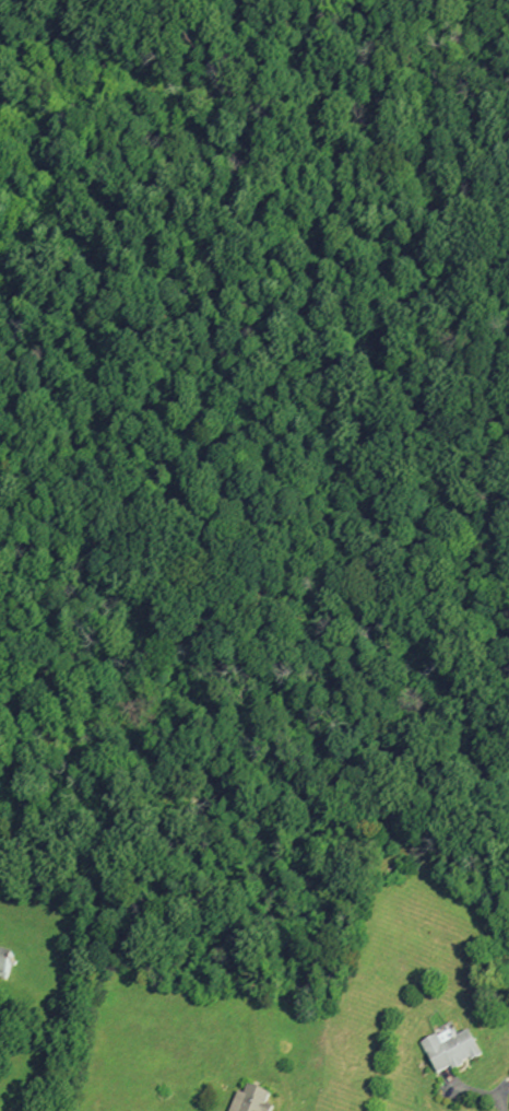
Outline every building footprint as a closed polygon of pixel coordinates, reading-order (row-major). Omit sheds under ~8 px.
[(9,981),(0,978),(0,947),(17,951),(9,981)] [(421,1043),(437,1073),(450,1066),(452,1069),(463,1064),(461,1061),(470,1056),(472,1060),(482,1054),(469,1029),(453,1037),(449,1028),(421,1043)] [(276,1107),(275,1110),(231,1110),(239,1091),(247,1094),(250,1084),(272,1092),(268,1103),(276,1107)]
